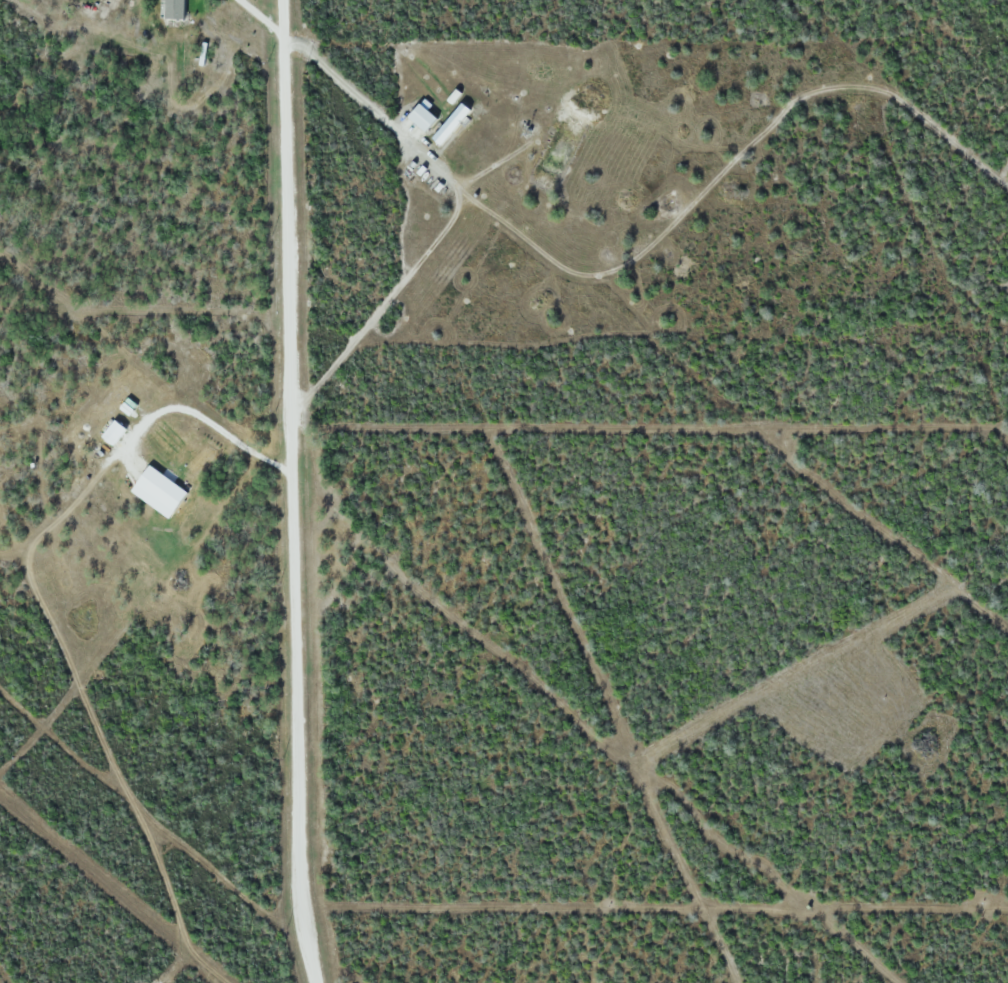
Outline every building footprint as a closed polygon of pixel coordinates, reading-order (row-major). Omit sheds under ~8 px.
[(438,121),(421,104),(401,123),(417,141),(438,121)]
